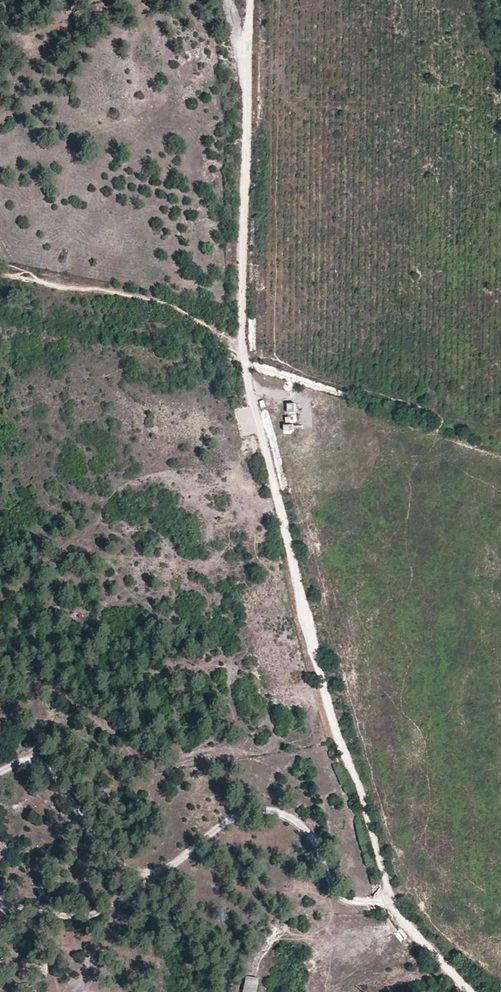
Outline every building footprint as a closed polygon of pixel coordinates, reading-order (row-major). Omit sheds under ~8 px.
[(259,981),(247,978),(244,991),(257,991),(259,981)]
